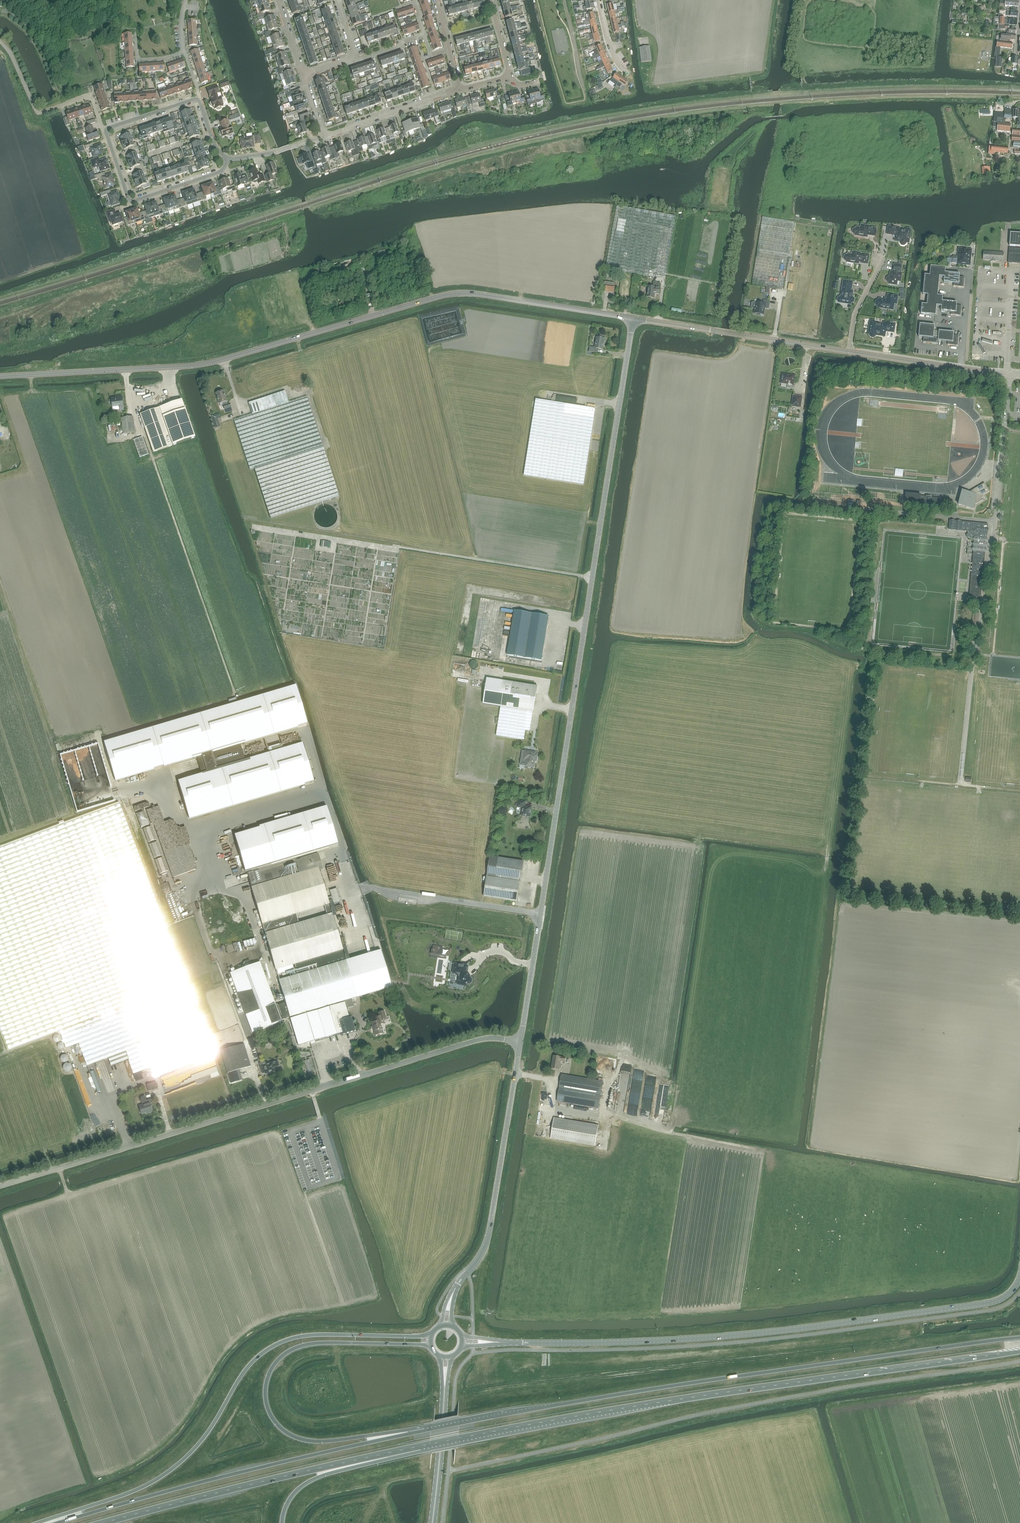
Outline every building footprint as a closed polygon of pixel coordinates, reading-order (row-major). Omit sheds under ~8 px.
[(291,8),(298,6),(296,0),(289,2),(291,8)] [(422,10),(429,7),(427,0),(424,0),(419,2),(422,10)] [(451,0),(455,14),(461,12),(459,5),(455,6),(454,0),(451,0)] [(467,11),(470,10),(471,11),(473,11),(473,9),(472,2),(468,3),(467,0),(464,0),(467,11)] [(1017,11),(1017,7),(1018,7),(1019,2),(1005,1),(1005,6),(1013,7),(1013,8),(1011,8),(1011,11),(1017,11)] [(593,2),(586,4),(586,6),(583,7),(584,11),(595,9),(594,2),(593,2)] [(260,14),(257,15),(258,18),(264,16),(263,13),(270,11),(269,8),(270,8),(268,4),(258,8),(260,14)] [(355,5),(348,8),(349,13),(357,11),(359,10),(358,6),(357,4),(355,5)] [(298,6),(291,8),(293,14),(300,11),(298,6)] [(412,6),(404,9),(406,16),(414,14),(412,6)] [(323,16),(330,14),(328,8),(325,9),(325,7),(320,8),(323,16)] [(425,18),(431,16),(432,15),(429,7),(422,10),(425,18)] [(406,16),(404,9),(396,12),(398,19),(406,16)] [(615,11),(609,12),(611,19),(616,18),(616,17),(620,16),(619,12),(622,12),(622,9),(618,10),(615,11)] [(357,11),(349,13),(351,19),(359,17),(361,16),(361,15),(360,14),(358,15),(357,11)] [(588,14),(589,18),(585,19),(585,20),(582,21),(583,23),(595,20),(594,13),(588,14)] [(325,22),(332,20),(330,14),(323,16),(325,22)] [(264,16),(258,18),(259,21),(264,19),(266,25),(276,21),(275,18),(274,18),(273,16),(266,18),(265,15),(264,16)] [(359,17),(351,19),(353,25),(361,22),(360,20),(362,19),(365,18),(364,17),(362,17),(361,16),(359,17)] [(424,18),(426,26),(434,24),(431,16),(425,18),(424,18)] [(302,17),(294,20),(296,25),(304,23),(302,17)] [(999,25),(1004,25),(1005,24),(1017,25),(1017,19),(1005,18),(1000,17),(999,25)] [(188,20),(188,29),(196,28),(195,20),(188,20)] [(332,20),(325,22),(323,23),(324,25),(326,25),(327,28),(334,25),(335,25),(335,24),(335,22),(334,22),(333,22),(332,20)] [(587,26),(591,25),(592,28),(597,27),(595,20),(583,23),(584,25),(586,24),(587,26)] [(268,31),(264,33),(265,35),(271,34),(270,31),(278,28),(277,26),(278,25),(276,21),(266,25),(268,31)] [(304,23),(296,25),(298,31),(306,28),(304,23)] [(417,23),(409,25),(412,33),(420,30),(417,23)] [(390,24),(387,25),(391,35),(393,34),(393,35),(394,36),(398,35),(398,34),(397,30),(396,29),(395,29),(394,25),(391,27),(390,24)] [(426,26),(429,34),(436,32),(434,24),(426,26)] [(515,25),(508,27),(509,33),(516,32),(515,28),(521,27),(521,24),(515,25)] [(618,25),(612,26),(614,33),(620,32),(619,28),(622,28),(622,26),(625,26),(624,24),(621,24),(618,25)] [(327,28),(329,33),(329,34),(336,31),(334,25),(327,28)] [(382,29),(385,37),(391,35),(387,25),(384,26),(385,28),(382,29)] [(412,33),(409,25),(401,28),(404,35),(412,33)] [(1009,26),(998,25),(998,29),(1007,30),(1007,33),(1016,34),(1016,29),(1009,28),(1009,26)] [(188,29),(189,37),(197,37),(196,28),(188,29)] [(306,28),(298,31),(300,37),(308,34),(306,28)] [(385,37),(382,29),(382,28),(376,29),(377,31),(379,39),(385,37)] [(374,41),(371,33),(368,34),(366,29),(359,31),(361,37),(365,36),(368,43),(374,41)] [(327,38),(330,37),(331,39),(338,37),(338,36),(339,36),(338,34),(338,33),(337,34),(336,31),(329,34),(329,33),(325,34),(327,38)] [(379,39),(377,31),(371,33),(374,41),(379,39)] [(486,31),(480,32),(482,39),(485,38),(487,44),(489,43),(488,40),(488,37),(486,31)] [(429,34),(432,42),(439,40),(436,32),(429,34)] [(480,32),(473,34),(476,44),(482,42),(482,39),(480,32)] [(124,34),(124,42),(132,41),(132,33),(124,34)] [(271,34),(265,35),(266,38),(270,37),(272,43),(282,40),(281,36),(280,34),(272,36),(271,34)] [(308,34),(300,37),(302,42),(310,40),(308,34)] [(473,34),(467,35),(469,42),(472,42),(474,48),(475,48),(477,47),(476,44),(473,34)] [(590,40),(594,39),(595,42),(600,41),(599,34),(593,35),(589,36),(586,37),(587,39),(590,38),(590,40)] [(467,35),(461,37),(464,50),(467,49),(465,43),(469,42),(467,35)] [(524,36),(511,40),(512,42),(511,43),(511,45),(512,45),(512,46),(520,44),(519,41),(525,39),(524,36)] [(197,37),(189,37),(189,46),(197,45),(197,37)] [(331,39),(333,45),(340,43),(338,37),(331,39)] [(461,37),(455,39),(457,45),(461,44),(462,51),(464,50),(461,37)] [(274,48),(267,50),(269,55),(271,54),(277,52),(276,49),(284,46),(283,44),(284,44),(282,40),(272,43),(274,48)] [(310,40),(302,42),(304,48),(312,46),(310,40)] [(439,40),(432,42),(434,50),(441,48),(439,40)] [(124,42),(125,50),(133,50),(132,41),(124,42)] [(340,43),(333,45),(330,46),(331,48),(334,48),(335,50),(335,51),(342,48),(340,43)] [(594,53),(591,54),(593,57),(595,56),(599,54),(604,51),(601,45),(596,47),(598,50),(594,52),(594,53)] [(312,46),(304,48),(306,54),(314,51),(312,46)] [(409,49),(412,57),(419,54),(416,46),(409,49)] [(640,48),(642,63),(651,62),(650,47),(640,48)] [(332,54),(335,53),(337,57),(344,54),(342,48),(335,51),(335,50),(331,52),(332,54)] [(191,51),(193,59),(201,57),(198,49),(191,51)] [(496,57),(493,58),(495,68),(501,66),(499,59),(500,59),(497,49),(494,50),(496,57)] [(125,50),(126,59),(133,58),(133,50),(125,50)] [(521,50),(514,52),(515,58),(523,56),(522,53),(524,52),(523,50),(521,50)] [(314,51),(306,54),(308,60),(315,57),(314,51)] [(402,51),(396,53),(399,61),(405,59),(402,51)] [(599,54),(595,56),(596,57),(597,59),(601,57),(602,60),(607,58),(604,51),(599,54)] [(277,52),(271,54),(272,57),(275,56),(277,62),(288,58),(286,55),(285,52),(278,55),(277,52)] [(396,53),(391,55),(393,63),(394,66),(400,64),(399,61),(396,53)] [(412,57),(414,65),(422,62),(419,54),(412,57)] [(490,59),(487,60),(487,62),(489,69),(489,70),(490,70),(492,70),(493,69),(493,68),(495,68),(493,58),(492,58),(491,54),(489,55),(490,59)] [(391,55),(385,57),(387,65),(393,63),(391,55)] [(443,56),(435,59),(437,66),(446,63),(443,56)] [(193,59),(196,67),(203,65),(201,57),(193,59)] [(315,57),(308,60),(310,65),(317,63),(315,57)] [(385,57),(379,59),(381,67),(387,65),(385,57)] [(133,58),(126,59),(126,67),(134,67),(133,58)] [(280,68),(276,69),(277,72),(283,70),(282,67),(289,65),(288,62),(289,62),(288,58),(277,62),(280,68)] [(600,66),(596,68),(597,71),(598,70),(601,68),(605,67),(610,65),(607,58),(602,60),(598,62),(600,66)] [(183,59),(175,62),(178,69),(186,67),(183,59)] [(437,66),(435,59),(427,61),(429,69),(437,66)] [(371,74),(374,73),(373,70),(375,69),(377,73),(379,72),(377,65),(375,66),(373,61),(367,63),(370,71),(371,74)] [(178,69),(175,62),(167,65),(169,72),(178,69)] [(414,65),(417,73),(424,71),(422,62),(414,65)] [(526,62),(517,64),(519,71),(520,70),(522,76),(531,73),(530,68),(529,68),(527,62),(526,62)] [(156,63),(147,64),(148,72),(156,71),(156,63)] [(164,63),(156,63),(156,71),(165,70),(164,63)] [(367,74),(366,72),(370,71),(367,63),(362,65),(364,73),(365,75),(367,74)] [(148,72),(147,64),(139,64),(140,72),(148,72)] [(463,73),(464,76),(465,77),(469,76),(469,74),(471,74),(471,73),(469,66),(469,64),(466,64),(467,67),(463,68),(464,72),(463,73)] [(196,67),(199,76),(206,73),(203,65),(196,67)] [(362,65),(356,67),(358,74),(364,73),(362,65)] [(610,65),(605,67),(606,68),(607,70),(608,74),(613,71),(610,65)] [(358,74),(356,67),(350,69),(351,73),(349,74),(350,80),(356,78),(355,76),(358,74)] [(283,70),(277,72),(278,75),(282,73),(285,80),(295,76),(293,73),(292,70),(284,73),(283,70)] [(417,73),(420,81),(427,79),(424,71),(417,73)] [(448,72),(440,75),(443,82),(449,80),(451,79),(448,72)] [(206,73),(199,76),(201,84),(209,81),(206,73)] [(613,78),(611,82),(614,84),(615,84),(613,87),(615,88),(622,78),(616,73),(613,78)] [(440,75),(432,78),(434,85),(443,82),(440,75)] [(287,86),(282,87),(284,91),(290,89),(289,88),(289,85),(296,83),(295,80),(296,80),(295,76),(285,80),(287,86)] [(182,82),(182,83),(185,90),(193,87),(190,78),(185,80),(185,81),(182,82)] [(317,80),(315,81),(317,86),(324,84),(325,84),(328,83),(327,80),(324,81),(323,78),(317,80)] [(622,78),(615,88),(617,89),(619,87),(620,88),(623,84),(625,86),(628,82),(622,78)] [(427,79),(420,81),(422,89),(430,87),(427,79)] [(417,85),(415,80),(410,81),(410,83),(407,85),(407,86),(410,93),(416,91),(414,86),(417,85)] [(185,90),(182,83),(182,82),(182,81),(177,83),(177,84),(174,85),(177,93),(185,90)] [(397,84),(399,89),(396,90),(398,97),(404,95),(401,88),(402,88),(400,83),(397,84)] [(94,87),(97,95),(106,92),(103,84),(94,87)] [(170,87),(166,88),(169,95),(177,93),(174,85),(174,84),(169,85),(170,87)] [(324,84),(317,86),(319,92),(326,90),(329,89),(328,86),(325,87),(325,84),(324,84)] [(169,95),(166,88),(166,86),(158,89),(161,98),(169,95)] [(211,100),(212,102),(211,102),(210,103),(211,106),(212,106),(213,106),(214,107),(215,107),(215,109),(217,108),(217,109),(218,110),(221,109),(221,108),(221,107),(223,106),(222,105),(223,104),(221,97),(222,97),(222,96),(221,93),(220,92),(219,93),(217,86),(207,89),(210,96),(211,96),(212,100),(211,100)] [(407,86),(402,88),(401,88),(404,95),(410,93),(407,86)] [(395,88),(392,89),(393,91),(390,92),(392,99),(398,97),(396,90),(395,88)] [(532,89),(532,90),(536,103),(537,103),(540,103),(541,102),(544,101),(542,94),(539,95),(538,88),(532,89)] [(284,91),(283,92),(284,94),(286,94),(287,98),(291,97),(293,102),(294,101),(300,99),(301,100),(302,99),(301,95),(302,95),(302,93),(301,92),(300,92),(299,92),(298,89),(291,92),(290,89),(284,91)] [(494,100),(493,97),(496,96),(497,98),(500,97),(499,92),(496,92),(495,89),(485,92),(487,98),(488,102),(494,100)] [(142,92),(139,92),(139,100),(148,100),(147,90),(142,91),(142,92)] [(155,90),(147,90),(148,100),(156,99),(155,90)] [(326,90),(319,92),(321,98),(328,95),(326,90)] [(513,92),(516,102),(519,102),(519,104),(524,103),(523,96),(520,97),(518,90),(513,92)] [(536,103),(532,90),(527,91),(529,97),(526,98),(528,105),(531,104),(532,105),(535,104),(536,103)] [(126,93),(122,93),(123,102),(131,101),(131,93),(131,91),(126,92),(126,93)] [(134,93),(131,93),(131,101),(139,100),(139,92),(139,91),(134,91),(134,93)] [(97,95),(99,103),(107,100),(109,100),(106,92),(97,95)] [(123,102),(122,93),(122,92),(114,93),(114,95),(114,98),(115,102),(123,102)] [(392,99),(390,92),(384,94),(387,101),(392,99)] [(513,92),(508,94),(509,100),(506,101),(508,107),(513,105),(513,103),(516,102),(513,92)] [(375,97),(373,98),(375,105),(381,103),(379,99),(382,98),(380,93),(375,94),(375,97)] [(485,106),(484,103),(483,98),(480,98),(479,93),(470,96),(472,104),(479,102),(480,107),(485,106)] [(328,95),(321,98),(323,104),(330,101),(328,95)] [(372,95),(366,97),(367,100),(369,107),(375,105),(373,98),(372,95)] [(460,107),(466,105),(467,110),(470,109),(468,103),(465,103),(464,98),(459,99),(455,100),(457,108),(458,111),(461,110),(460,107)] [(293,102),(289,103),(290,108),(295,106),(296,111),(305,108),(303,102),(301,102),(301,100),(300,99),(294,101),(293,102)] [(107,100),(99,103),(102,111),(110,108),(109,105),(110,105),(110,103),(108,103),(107,100)] [(367,100),(361,102),(364,109),(369,107),(367,100)] [(330,101),(323,104),(325,109),(332,107),(330,101)] [(361,102),(355,103),(358,111),(364,109),(361,102)] [(451,109),(453,114),(456,113),(454,108),(451,108),(449,102),(445,103),(445,104),(439,106),(441,113),(451,109)] [(355,103),(350,105),(352,113),(358,111),(355,103)] [(82,107),(84,115),(85,116),(90,115),(89,113),(92,112),(90,105),(82,107)] [(348,106),(344,107),(346,115),(352,113),(350,105),(348,106)] [(82,107),(74,110),(77,118),(84,115),(82,107)] [(332,107),(325,109),(326,115),(334,113),(332,107)] [(296,111),(293,112),(294,117),(299,115),(301,121),(305,119),(309,118),(307,111),(306,111),(305,108),(296,111)] [(191,109),(178,113),(179,116),(180,119),(193,114),(191,109)] [(1005,114),(995,113),(994,122),(1005,123),(1005,120),(1006,120),(1007,118),(1011,119),(1011,114),(1007,114),(1008,109),(1005,109),(1005,114)] [(77,118),(74,110),(66,113),(67,117),(64,118),(67,126),(70,125),(69,120),(77,118)] [(423,113),(426,121),(435,118),(435,119),(436,124),(440,123),(436,110),(433,111),(433,110),(423,113)] [(334,113),(326,115),(328,121),(336,118),(339,117),(338,114),(335,115),(334,113)] [(193,114),(180,119),(182,124),(185,123),(195,119),(193,114)] [(171,118),(165,120),(168,129),(169,131),(174,129),(173,127),(172,124),(171,118)] [(420,125),(417,118),(410,121),(413,130),(421,128),(422,131),(424,130),(422,124),(420,125)] [(185,123),(182,124),(184,129),(187,128),(196,125),(194,120),(195,120),(195,119),(185,123)] [(302,124),(297,126),(299,134),(306,132),(306,130),(309,129),(305,119),(301,121),(302,124)] [(165,120),(160,122),(163,130),(164,133),(169,131),(168,129),(165,120)] [(220,131),(219,132),(220,134),(221,135),(222,135),(223,137),(228,135),(229,136),(230,136),(232,136),(232,135),(232,134),(233,133),(231,125),(230,126),(228,120),(221,122),(223,128),(220,129),(221,131),(220,131)] [(413,130),(410,121),(402,123),(405,130),(402,131),(404,137),(407,136),(406,133),(409,132),(410,136),(415,134),(413,130)] [(998,123),(993,123),(993,127),(997,128),(997,131),(1010,132),(1011,124),(998,123)] [(387,128),(391,139),(395,138),(393,134),(399,132),(396,124),(392,125),(392,124),(390,125),(390,126),(389,126),(389,127),(387,128)] [(150,125),(145,127),(147,136),(148,138),(151,138),(150,135),(153,134),(150,125)] [(184,129),(185,132),(185,134),(188,133),(198,130),(196,125),(187,128),(184,129)] [(86,133),(89,141),(99,137),(97,130),(94,131),(92,126),(86,128),(87,133),(86,133)] [(145,127),(139,129),(142,137),(143,140),(148,138),(147,136),(145,127)] [(381,143),(386,141),(391,139),(387,128),(384,129),(384,128),(383,128),(383,127),(382,127),(380,128),(380,129),(377,130),(379,138),(381,143)] [(125,135),(120,137),(121,140),(122,143),(132,140),(130,134),(133,133),(131,129),(124,132),(125,135)] [(189,136),(187,137),(187,139),(200,135),(198,130),(188,133),(189,136)] [(241,141),(240,142),(240,144),(242,145),(242,148),(247,147),(247,148),(249,147),(254,146),(253,143),(256,143),(256,144),(260,143),(259,134),(255,135),(255,137),(253,137),(252,137),(241,138),(241,141)] [(367,138),(365,139),(367,145),(366,145),(368,150),(373,149),(371,144),(377,142),(374,135),(367,137),(367,138)] [(357,140),(355,141),(359,152),(363,151),(361,147),(366,145),(367,145),(365,139),(364,137),(361,138),(360,137),(358,138),(357,138),(358,139),(357,139),(357,140)] [(132,140),(122,143),(123,147),(124,149),(129,148),(130,151),(138,148),(136,143),(133,144),(132,140)] [(193,146),(194,149),(203,146),(201,141),(189,145),(190,147),(193,146)] [(352,141),(345,143),(348,151),(351,150),(353,157),(359,155),(359,152),(355,141),(352,142),(352,141)] [(334,146),(331,147),(335,158),(339,157),(338,152),(343,151),(341,143),(337,144),(337,143),(335,144),(334,144),(334,145),(334,146)] [(85,146),(86,149),(90,148),(93,157),(103,154),(101,148),(103,148),(101,144),(93,147),(92,144),(85,146)] [(194,149),(195,154),(205,151),(203,146),(194,149)] [(325,148),(322,149),(322,151),(324,157),(325,157),(329,155),(331,159),(335,158),(331,147),(329,148),(328,147),(327,146),(325,147),(325,148)] [(132,154),(126,156),(127,159),(128,162),(138,159),(137,155),(138,155),(139,153),(139,152),(138,148),(130,151),(132,154)] [(194,160),(197,159),(207,156),(205,151),(195,154),(196,157),(193,158),(194,160)] [(319,151),(312,154),(316,165),(321,163),(322,164),(326,162),(325,157),(324,157),(322,151),(320,152),(319,151)] [(301,159),(298,160),(300,165),(308,162),(310,169),(315,167),(310,154),(307,155),(307,154),(300,156),(301,159)] [(196,165),(199,164),(209,161),(207,156),(197,159),(198,162),(195,163),(196,165)] [(91,160),(93,168),(99,166),(99,167),(98,168),(99,170),(100,171),(109,168),(110,167),(109,165),(108,165),(106,159),(100,161),(99,158),(91,160)] [(138,159),(128,162),(129,166),(130,166),(131,168),(136,167),(137,170),(144,167),(146,167),(145,163),(143,164),(142,162),(139,163),(138,159)] [(209,161),(199,164),(196,165),(198,171),(210,166),(208,161),(209,161)] [(186,163),(180,165),(183,173),(188,171),(186,163)] [(269,174),(265,175),(268,182),(274,180),(272,175),(278,173),(274,163),(266,165),(269,174)] [(169,166),(173,177),(178,175),(175,167),(174,164),(169,166)] [(138,173),(133,175),(134,178),(133,178),(135,181),(145,178),(143,174),(146,173),(144,167),(137,170),(138,173)] [(161,168),(159,169),(163,180),(168,178),(165,170),(162,171),(161,168)] [(249,171),(252,182),(253,181),(254,182),(255,183),(258,182),(259,184),(265,181),(263,174),(259,176),(257,168),(255,169),(254,169),(251,169),(251,170),(249,171)] [(159,169),(153,171),(154,174),(155,174),(157,182),(163,180),(159,169)] [(94,176),(96,179),(98,179),(99,181),(101,182),(103,181),(106,188),(115,185),(111,174),(104,176),(103,173),(94,176)] [(234,176),(237,187),(244,184),(249,182),(247,175),(242,177),(241,174),(239,174),(238,174),(236,174),(235,176),(234,176)] [(145,178),(135,181),(136,185),(137,187),(142,186),(143,189),(151,186),(149,181),(148,177),(145,178)] [(232,190),(233,192),(236,191),(234,185),(231,186),(228,178),(219,181),(222,189),(226,188),(227,192),(232,190)] [(213,183),(208,185),(211,195),(214,194),(215,196),(221,194),(219,188),(215,189),(213,183)] [(200,194),(202,201),(207,199),(206,196),(211,195),(208,185),(202,187),(204,193),(200,194)] [(110,202),(108,202),(108,203),(109,206),(110,206),(111,205),(112,206),(120,203),(117,196),(119,196),(117,191),(111,193),(110,190),(100,193),(101,197),(108,195),(110,202)] [(194,190),(189,191),(192,201),(193,204),(196,203),(202,201),(200,194),(196,196),(194,190)] [(181,201),(183,207),(193,204),(192,201),(189,191),(183,193),(185,199),(181,201)] [(175,196),(170,198),(174,210),(183,207),(181,201),(177,202),(175,196)] [(162,207),(164,213),(174,210),(170,198),(164,200),(166,206),(162,207)] [(156,202),(151,204),(154,214),(159,212),(160,215),(164,213),(162,207),(158,208),(156,202)] [(143,213),(145,220),(155,217),(154,214),(151,204),(145,206),(147,212),(143,213)] [(665,276),(675,220),(676,216),(617,206),(606,269),(653,277),(654,274),(665,276)] [(137,209),(132,211),(136,223),(145,220),(143,213),(139,215),(137,209)] [(112,222),(113,225),(123,222),(120,214),(117,216),(115,210),(107,213),(110,222),(112,222)] [(128,218),(124,220),(126,226),(136,223),(132,211),(126,212),(128,218)] [(751,285),(784,289),(794,222),(762,217),(751,285)] [(875,236),(876,228),(869,227),(869,226),(861,225),(861,228),(856,227),(856,229),(855,228),(853,230),(853,232),(854,234),(855,234),(855,235),(865,237),(865,236),(867,236),(867,234),(870,235),(875,236)] [(901,241),(900,243),(902,245),(904,245),(906,244),(906,242),(907,242),(908,236),(910,235),(911,231),(909,229),(907,229),(905,230),(905,231),(900,230),(900,228),(888,226),(887,234),(895,236),(897,237),(895,239),(895,240),(901,241)] [(1010,233),(1009,246),(1019,247),(1019,234),(1010,233)] [(1009,248),(1008,263),(1019,264),(1019,249),(1009,248)] [(958,264),(970,265),(971,250),(959,249),(958,257),(954,257),(952,258),(952,259),(948,259),(947,262),(952,263),(958,263),(958,264)] [(991,262),(995,262),(995,261),(1003,261),(1004,253),(983,251),(983,260),(991,260),(991,262)] [(861,261),(861,263),(868,264),(869,255),(862,254),(862,255),(860,254),(860,253),(853,252),(852,255),(848,254),(848,255),(846,255),(844,256),(844,259),(845,260),(847,261),(847,262),(856,263),(857,262),(859,262),(859,261),(861,261)] [(889,284),(896,285),(897,281),(900,281),(901,273),(900,273),(902,265),(894,264),(893,270),(894,270),(893,272),(892,272),(891,274),(890,274),(890,277),(889,277),(887,278),(887,280),(888,282),(889,282),(889,284)] [(931,266),(930,275),(940,276),(944,277),(945,277),(945,272),(946,267),(931,266)] [(945,277),(944,277),(944,282),(954,283),(953,286),(963,287),(964,277),(959,277),(960,274),(945,272),(945,277)] [(924,284),(939,286),(940,276),(930,275),(925,275),(924,284)] [(615,283),(604,281),(602,291),(614,293),(615,283)] [(837,301),(839,302),(851,304),(851,303),(852,303),(854,301),(854,299),(853,298),(852,297),(853,291),(850,291),(850,288),(851,288),(852,282),(843,281),(842,287),(843,287),(843,290),(842,289),(841,297),(840,297),(838,298),(837,301)] [(938,296),(938,295),(939,286),(924,284),(923,294),(928,295),(938,296)] [(647,297),(654,298),(655,294),(659,294),(660,288),(648,287),(647,297)] [(878,307),(891,309),(892,303),(897,304),(898,296),(887,294),(887,299),(888,299),(888,300),(884,300),(879,299),(879,300),(878,300),(876,301),(876,304),(877,305),(878,306),(878,307)] [(942,306),(942,301),(943,296),(938,295),(938,296),(928,295),(927,304),(937,305),(937,306),(941,306),(942,306)] [(753,302),(751,308),(755,309),(754,313),(763,315),(765,308),(769,309),(770,304),(766,304),(766,301),(763,300),(763,303),(755,302),(753,302)] [(957,302),(942,301),(942,306),(941,306),(941,311),(951,312),(951,315),(961,316),(962,306),(957,305),(957,302)] [(936,315),(937,306),(937,305),(927,304),(922,304),(921,314),(936,315)] [(870,335),(871,337),(873,337),(875,336),(875,335),(879,335),(881,335),(881,336),(885,336),(886,330),(887,330),(887,331),(894,333),(895,324),(884,322),(883,325),(875,323),(874,321),(872,321),(870,322),(869,326),(871,328),(870,335)] [(938,344),(938,341),(939,334),(934,333),(935,325),(920,324),(918,337),(923,337),(923,342),(938,344)] [(939,334),(938,341),(948,342),(948,345),(958,346),(958,336),(954,335),(954,332),(939,331),(939,334)] [(603,350),(605,339),(602,338),(603,336),(598,335),(597,338),(596,338),(595,348),(590,347),(589,351),(589,352),(597,353),(596,352),(597,349),(603,350)] [(787,384),(787,388),(793,389),(795,376),(782,374),(781,383),(787,384)] [(224,405),(223,405),(225,410),(231,407),(230,403),(227,404),(226,401),(227,401),(223,390),(216,393),(219,404),(223,403),(224,405)] [(252,414),(233,420),(245,458),(249,470),(254,468),(270,518),(339,496),(323,446),(307,396),(289,402),(285,391),(267,397),(248,402),(252,414)] [(120,410),(123,410),(123,405),(122,396),(118,397),(118,398),(111,399),(111,400),(110,400),(109,401),(110,402),(110,403),(111,403),(112,403),(112,406),(119,406),(120,410)] [(792,406),(800,407),(801,397),(794,396),(792,406)] [(524,475),(584,485),(596,409),(536,399),(524,475)] [(185,409),(182,400),(170,404),(159,408),(172,446),(173,445),(195,438),(185,409)] [(140,414),(153,452),(172,446),(159,408),(140,414)] [(212,416),(215,428),(220,426),(218,419),(221,418),(219,413),(212,416)] [(121,418),(123,434),(135,432),(133,416),(121,418)] [(139,438),(133,440),(140,457),(148,454),(143,440),(140,441),(139,438)] [(962,491),(958,505),(974,509),(975,504),(984,499),(982,496),(989,491),(984,483),(968,492),(962,491)] [(969,597),(981,599),(983,580),(985,553),(985,552),(986,550),(985,548),(987,545),(986,543),(987,540),(987,538),(987,534),(987,533),(988,531),(988,528),(988,524),(962,522),(949,521),(949,529),(961,531),(968,532),(967,534),(966,535),(970,539),(971,538),(973,539),(974,541),(973,544),(974,546),(972,549),(973,551),(969,597)] [(507,656),(541,661),(548,616),(514,611),(507,656)] [(537,686),(512,682),(508,708),(528,711),(525,731),(526,731),(530,731),(533,712),(537,686)] [(245,742),(265,736),(287,729),(307,723),(296,686),(238,704),(193,717),(144,732),(104,743),(115,780),(162,766),(192,757),(192,758),(197,756),(240,743),(245,742)] [(500,707),(496,736),(524,740),(526,731),(525,731),(528,711),(508,708),(500,707)] [(240,743),(197,756),(202,774),(178,781),(189,818),(314,781),(303,744),(245,761),(240,743)] [(524,759),(527,760),(526,766),(533,767),(534,761),(536,761),(537,755),(533,754),(533,753),(531,753),(531,752),(525,751),(524,759)] [(525,805),(526,801),(518,800),(517,807),(522,807),(521,815),(530,816),(532,807),(525,805)] [(119,802),(64,823),(63,821),(59,823),(60,825),(5,845),(0,847),(0,1026),(9,1049),(28,1042),(59,1030),(66,1048),(79,1043),(87,1066),(90,1065),(108,1058),(111,1065),(128,1059),(133,1074),(150,1068),(154,1079),(159,1077),(158,1075),(213,1055),(186,982),(119,802)] [(381,950),(380,950),(349,959),(346,946),(342,947),(328,900),(328,898),(315,856),(296,862),(294,857),(338,845),(327,807),(236,835),(247,872),(251,870),(256,886),(251,887),(276,970),(295,964),(298,973),(279,979),(291,1018),(290,1018),(298,1046),(340,1033),(341,1035),(355,1031),(351,1017),(349,1017),(347,1008),(354,1006),(352,999),(357,997),(391,987),(381,950)] [(484,896),(517,902),(523,861),(490,856),(484,896)] [(331,896),(328,898),(328,900),(332,899),(334,904),(341,902),(340,900),(341,900),(340,898),(339,898),(336,888),(330,890),(331,896)] [(442,952),(442,947),(433,946),(432,953),(433,953),(433,954),(439,955),(440,951),(442,952)] [(260,962),(230,973),(252,1033),(282,1022),(260,962)] [(466,972),(467,966),(467,965),(454,963),(453,973),(453,971),(457,972),(459,974),(458,979),(459,979),(458,984),(457,984),(465,985),(466,983),(469,983),(471,982),(472,979),(470,977),(469,977),(469,975),(467,973),(466,972)] [(383,1020),(386,1019),(384,1011),(378,1013),(379,1016),(375,1018),(376,1021),(372,1023),(375,1035),(383,1033),(381,1024),(384,1023),(383,1020)] [(256,1047),(253,1038),(248,1040),(251,1049),(256,1047)] [(244,1044),(221,1051),(228,1073),(239,1070),(241,1069),(251,1066),(244,1044)] [(551,1068),(559,1069),(561,1061),(564,1061),(565,1057),(553,1056),(551,1068)] [(265,1062),(260,1063),(263,1073),(265,1072),(265,1074),(275,1071),(274,1067),(279,1065),(277,1061),(272,1062),(265,1064),(265,1062)] [(621,1069),(617,1097),(626,1098),(631,1064),(623,1063),(622,1066),(626,1067),(625,1070),(621,1069)] [(230,1083),(239,1080),(238,1076),(241,1075),(239,1070),(228,1073),(230,1083)] [(557,1101),(598,1108),(603,1081),(561,1074),(557,1101)] [(150,1104),(153,1103),(152,1099),(146,1100),(145,1096),(144,1096),(145,1096),(143,1097),(142,1097),(141,1098),(141,1099),(141,1100),(141,1101),(141,1102),(142,1102),(142,1103),(143,1105),(139,1106),(141,1114),(148,1112),(148,1113),(152,1112),(150,1104)] [(104,1115),(112,1112),(107,1097),(99,1099),(104,1115)] [(550,1139),(595,1146),(598,1125),(554,1118),(550,1139)] [(404,1320),(411,1318),(409,1312),(402,1314),(404,1320)]
